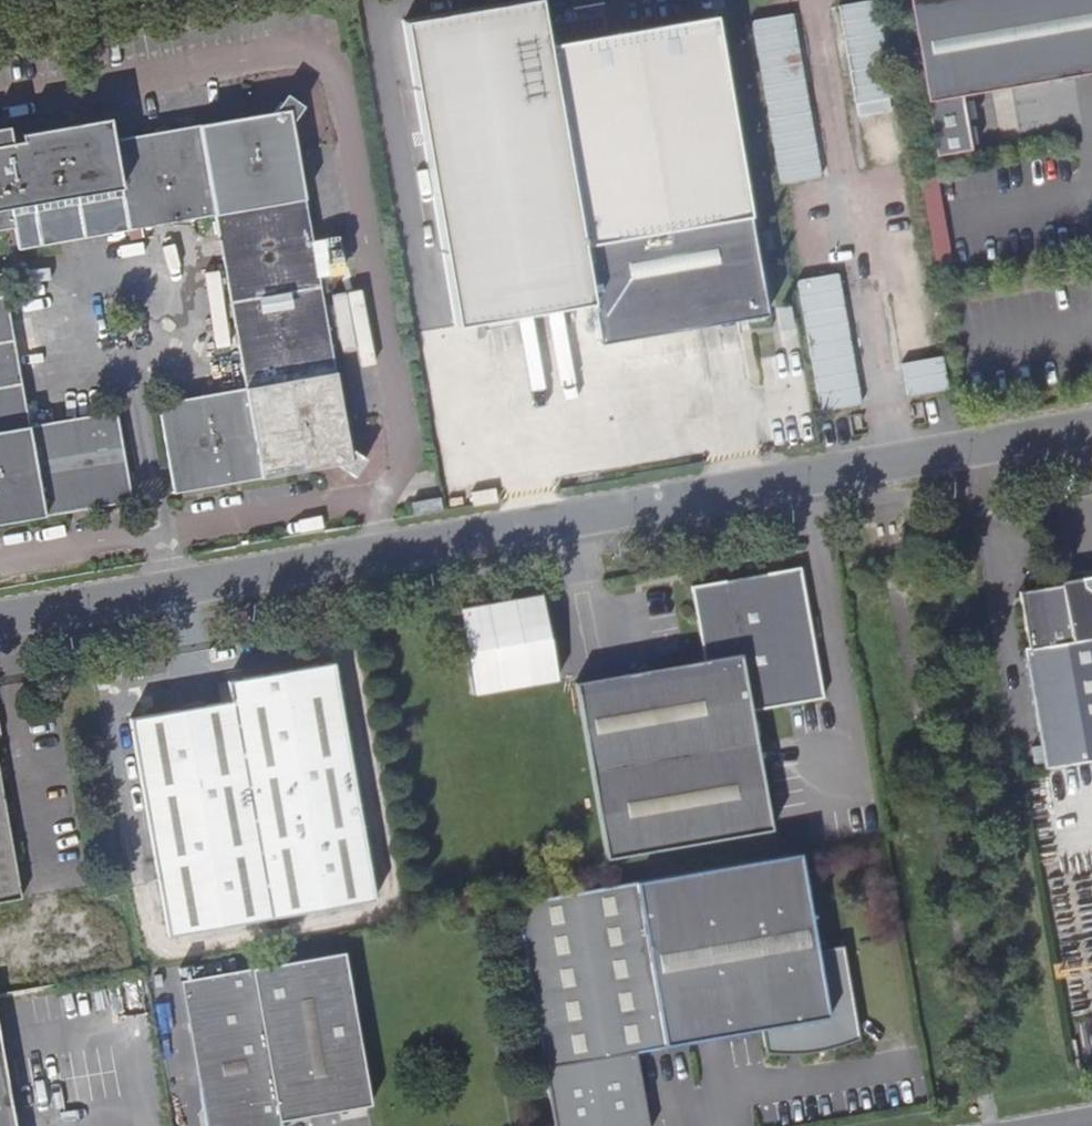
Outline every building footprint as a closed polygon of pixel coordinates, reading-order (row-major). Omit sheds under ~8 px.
[(547,45),(539,0),(524,0),(402,21),(455,324),(591,301),(598,343),(766,314),(715,16),(547,45)] [(840,3),(863,114),(900,106),(878,0),(856,0),(840,3)] [(936,156),(972,150),(963,96),(1091,73),(1091,0),(910,0),(936,156)] [(755,17),(781,181),(825,174),(799,10),(755,17)] [(16,224),(19,246),(215,214),(242,385),(160,399),(176,488),(335,460),(352,471),(366,453),(345,438),(289,121),(303,100),(286,87),(272,106),(114,135),(110,116),(23,132),(25,139),(11,142),(10,134),(8,123),(0,125),(0,226),(16,224)] [(25,139),(23,132),(10,134),(11,142),(25,139)] [(131,495),(116,406),(30,420),(4,270),(0,270),(0,517),(131,495)] [(840,270),(799,277),(823,409),(863,401),(840,270)] [(589,305),(576,307),(578,317),(591,315),(589,305)] [(910,394),(950,385),(943,352),(903,361),(910,394)] [(497,489),(473,492),(475,505),(499,501),(497,489)] [(415,504),(417,516),(444,511),(441,500),(415,504)] [(705,662),(575,685),(605,859),(770,832),(750,713),(823,699),(801,569),(692,588),(705,662)] [(1061,576),(1062,584),(1019,591),(1029,646),(1023,648),(1044,768),(1091,760),(1091,570),(1061,576)] [(472,690),(557,681),(547,593),(463,602),(472,690)] [(231,700),(130,718),(166,935),(376,898),(335,662),(227,681),(231,700)] [(20,899),(0,781),(0,902),(20,899)] [(801,854),(634,884),(663,1048),(760,1031),(764,1055),(790,1057),(812,1055),(826,1054),(839,1051),(861,1040),(845,946),(818,951),(801,854)] [(634,884),(515,905),(553,1125),(647,1125),(635,1055),(663,1050),(663,1048),(634,884)] [(204,1125),(269,1125),(277,1116),(369,1099),(343,952),(178,982),(204,1125)] [(0,1042),(0,1125),(15,1125),(0,1042)]
